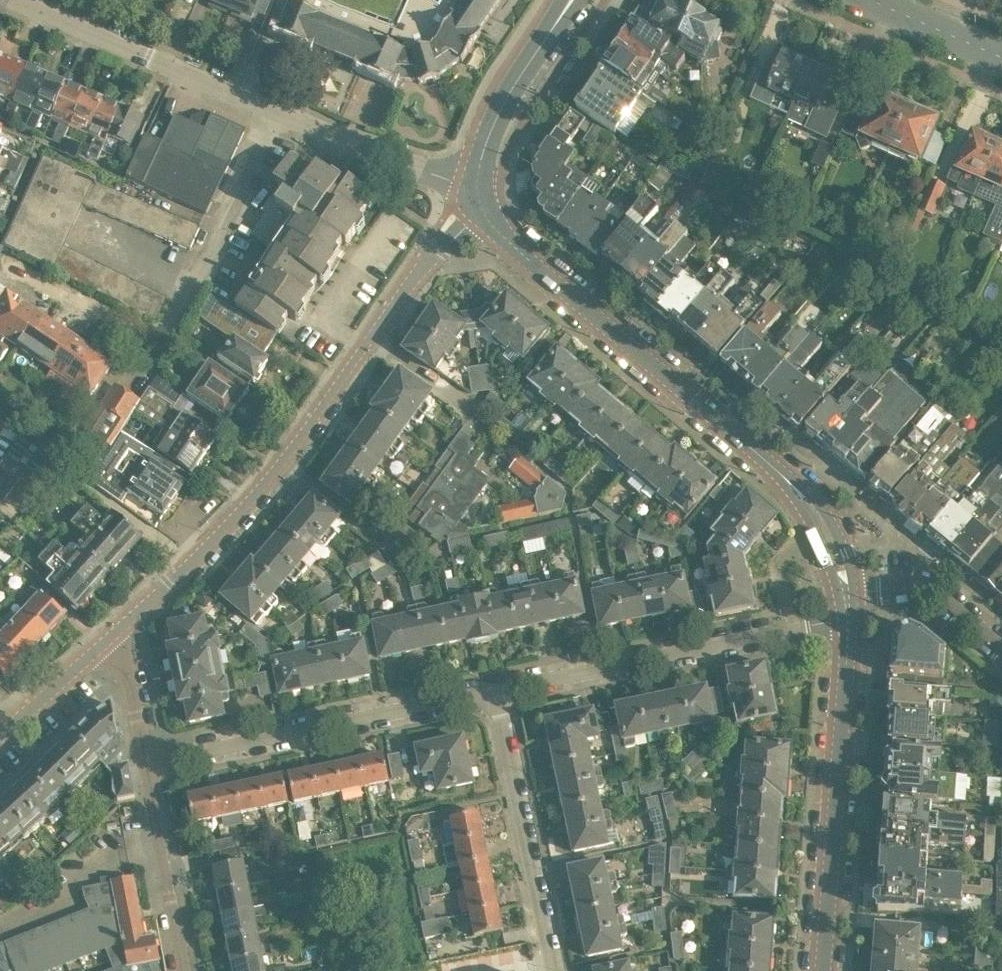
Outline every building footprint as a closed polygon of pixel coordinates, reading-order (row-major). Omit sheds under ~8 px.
[(231,10),(235,0),(211,0),(209,6),(219,10),(221,6),(231,10)] [(231,10),(241,14),(239,19),(250,23),(260,0),(235,0),(231,10)] [(439,5),(431,0),(290,0),(277,32),(308,45),(309,45),(361,66),(360,69),(392,82),(392,80),(418,82),(419,84),(440,78),(440,75),(460,62),(461,63),(482,33),(480,32),(502,0),(442,0),(439,5)] [(704,62),(719,60),(717,42),(722,31),(719,28),(721,23),(705,16),(707,14),(678,1),(676,4),(666,0),(647,0),(643,9),(640,8),(633,18),(652,31),(655,28),(682,40),(678,49),(690,57),(698,61),(697,62),(702,66),(704,62)] [(627,32),(626,35),(622,34),(618,40),(620,44),(618,46),(658,72),(665,63),(676,70),(685,58),(670,48),(632,22),(626,31),(627,32)] [(650,83),(658,72),(618,46),(617,48),(615,48),(613,48),(611,49),(610,52),(610,54),(611,56),(610,58),(608,57),(603,65),(657,102),(663,94),(655,89),(656,87),(650,83)] [(791,105),(809,64),(783,52),(780,60),(774,57),(768,71),(774,74),(767,89),(778,94),(776,98),(791,105)] [(10,102),(9,105),(13,107),(14,104),(29,67),(0,54),(0,98),(10,102)] [(835,75),(809,64),(791,105),(792,106),(786,120),(807,129),(808,128),(826,136),(845,92),(836,88),(838,85),(831,83),(835,75)] [(651,110),(657,102),(603,65),(602,65),(603,66),(597,76),(593,77),(590,80),(591,84),(589,86),(629,113),(640,121),(649,108),(651,110)] [(14,104),(33,112),(48,75),(29,67),(14,104)] [(67,83),(48,75),(33,112),(25,129),(34,133),(42,116),(51,120),(51,119),(67,83)] [(67,83),(51,119),(60,123),(54,135),(64,139),(69,127),(85,91),(67,83)] [(580,94),(581,98),(575,108),(615,134),(629,113),(589,86),(587,89),(584,90),(580,94)] [(87,135),(103,99),(85,91),(69,127),(87,135)] [(861,151),(872,146),(888,153),(908,107),(879,95),(863,130),(846,122),(842,133),(856,140),(861,151)] [(108,137),(121,107),(103,99),(87,135),(95,138),(87,156),(98,160),(108,137)] [(143,116),(121,107),(108,137),(129,147),(143,116)] [(908,107),(888,153),(903,160),(905,156),(916,162),(918,159),(920,160),(937,120),(908,107)] [(7,109),(2,120),(11,123),(15,113),(7,109)] [(567,148),(579,130),(588,135),(594,126),(571,110),(541,155),(542,155),(533,168),(535,179),(532,183),(531,183),(532,189),(533,188),(538,192),(537,192),(545,197),(564,170),(575,154),(567,148)] [(163,144),(146,136),(126,177),(206,214),(245,131),(212,115),(205,130),(175,116),(163,144)] [(588,135),(583,142),(592,148),(603,132),(594,126),(588,135)] [(981,179),(997,144),(994,143),(993,141),(986,137),(983,138),(973,133),(960,162),(956,160),(948,179),(961,185),(959,189),(974,196),(981,180),(981,179)] [(68,148),(79,153),(83,145),(72,140),(68,148)] [(636,154),(622,145),(615,140),(605,154),(614,160),(619,151),(632,160),(636,154)] [(834,147),(822,141),(811,164),(824,170),(834,147)] [(997,144),(981,179),(981,180),(974,196),(997,206),(984,235),(1001,243),(1001,145),(1001,144),(999,145),(997,144)] [(642,153),(656,163),(662,154),(648,145),(642,153)] [(13,153),(10,161),(19,165),(23,158),(13,153)] [(657,169),(636,154),(632,160),(653,175),(657,169)] [(156,321),(167,297),(63,246),(82,204),(189,250),(200,227),(95,181),(34,155),(13,199),(0,227),(0,243),(2,244),(52,269),(54,270),(156,321)] [(346,246),(351,239),(363,222),(359,220),(374,197),(350,181),(340,195),(335,192),(341,183),(339,181),(333,190),(325,185),(331,176),(317,166),(312,174),(290,158),(274,182),(283,189),(277,197),(273,195),(261,211),(266,214),(251,235),(273,250),(249,285),(250,285),(236,306),(270,330),(276,334),(289,315),(296,320),(310,299),(306,297),(318,281),(321,283),(335,263),(331,260),(343,244),(346,246)] [(697,173),(704,176),(701,183),(716,190),(725,167),(711,161),(710,162),(703,159),(697,173)] [(19,165),(10,161),(6,169),(16,173),(19,165)] [(647,182),(660,192),(673,174),(667,172),(666,173),(659,168),(658,169),(657,169),(653,175),(647,182)] [(539,206),(546,211),(544,213),(558,222),(578,193),(579,192),(567,184),(572,176),(564,170),(545,197),(539,206)] [(945,186),(931,180),(919,209),(933,215),(945,186)] [(591,201),(578,193),(558,222),(557,224),(571,233),(570,235),(577,239),(602,202),(594,197),(591,201)] [(727,217),(737,203),(727,198),(721,195),(714,205),(727,217)] [(602,256),(622,273),(658,229),(649,221),(658,211),(642,197),(622,227),(624,229),(602,256)] [(580,244),(597,256),(618,225),(623,216),(602,202),(577,239),(577,240),(581,243),(580,244)] [(778,220),(797,229),(805,210),(793,205),(792,207),(785,204),(778,220)] [(735,216),(748,222),(754,225),(757,216),(752,214),(752,213),(740,208),(735,216)] [(792,232),(773,223),(769,231),(788,240),(792,232)] [(622,273),(641,289),(642,289),(684,239),(684,240),(688,236),(676,225),(667,236),(658,229),(622,273)] [(696,250),(684,240),(684,239),(642,289),(641,289),(639,292),(647,299),(643,303),(656,314),(689,275),(680,268),(696,250)] [(843,264),(858,276),(866,265),(851,253),(843,264)] [(881,261),(890,265),(893,258),(884,254),(881,261)] [(875,263),(867,273),(876,280),(884,271),(875,263)] [(697,282),(689,275),(656,314),(668,324),(671,320),(677,325),(722,274),(722,273),(723,273),(712,264),(697,282)] [(687,331),(699,342),(730,307),(721,299),(735,284),(722,273),(722,274),(677,325),(678,326),(677,327),(685,334),(687,331)] [(767,302),(781,286),(774,280),(760,296),(767,302)] [(0,285),(0,361),(8,349),(1,344),(5,337),(20,347),(32,330),(39,336),(51,319),(38,311),(38,309),(32,304),(30,305),(6,290),(0,285)] [(201,348),(205,342),(194,335),(203,319),(219,330),(218,331),(233,342),(224,354),(221,352),(218,356),(255,381),(268,362),(261,357),(276,334),(270,330),(250,319),(211,295),(184,337),(201,348)] [(933,300),(932,300),(924,295),(918,303),(927,309),(931,302),(933,300)] [(492,342),(498,347),(527,313),(507,296),(491,316),(484,311),(472,312),(475,330),(488,328),(496,335),(493,339),(492,342)] [(737,313),(730,307),(699,342),(711,351),(709,354),(717,361),(763,307),(750,297),(737,313)] [(720,363),(740,380),(770,345),(775,340),(766,333),(781,316),(769,305),(720,363)] [(434,306),(419,328),(455,353),(460,346),(459,344),(454,341),(461,332),(468,331),(475,330),(472,312),(460,313),(455,321),(434,306)] [(943,323),(951,313),(944,308),(937,318),(943,323)] [(547,330),(527,313),(498,347),(504,352),(508,351),(511,348),(523,358),(547,330)] [(32,330),(20,347),(52,369),(61,357),(74,366),(88,345),(51,319),(39,336),(32,330)] [(419,328),(404,349),(434,370),(444,356),(448,359),(451,360),(455,353),(419,328)] [(778,352),(770,345),(740,380),(758,396),(808,339),(797,329),(778,352)] [(475,330),(468,331),(471,349),(477,348),(475,330)] [(817,386),(809,379),(779,414),(799,431),(872,345),(860,334),(817,386)] [(808,339),(758,396),(779,414),(809,379),(801,372),(822,346),(810,336),(808,339)] [(61,357),(52,369),(32,399),(39,405),(53,386),(57,388),(64,378),(91,396),(113,362),(97,351),(97,348),(92,345),(89,345),(88,345),(74,366),(61,357)] [(546,404),(577,367),(557,350),(531,382),(543,392),(540,396),(539,399),(546,404)] [(227,423),(247,393),(250,389),(209,362),(186,396),(227,423)] [(896,362),(882,378),(869,393),(822,449),(842,466),(917,379),(896,362)] [(479,367),(481,379),(491,378),(489,366),(479,367)] [(469,368),(470,380),(481,379),(479,367),(469,368)] [(597,384),(577,367),(546,404),(551,409),(554,408),(558,405),(570,415),(593,387),(594,388),(597,384)] [(389,386),(386,389),(424,417),(429,410),(428,406),(423,403),(430,393),(400,371),(396,377),(393,375),(386,384),(389,386)] [(174,407),(183,393),(157,375),(148,389),(174,407)] [(859,385),(850,377),(828,402),(802,433),(822,449),(869,393),(859,385)] [(491,378),(481,379),(482,391),(493,390),(491,378)] [(482,391),(481,379),(470,380),(472,392),(482,391)] [(866,479),(894,445),(892,443),(926,403),(917,396),(925,387),(917,379),(842,466),(859,479),(861,476),(866,479)] [(593,387),(570,415),(582,425),(579,429),(579,432),(585,438),(614,405),(594,388),(593,387)] [(121,431),(134,411),(138,404),(114,388),(88,429),(90,430),(79,447),(78,448),(100,462),(121,431)] [(173,408),(174,407),(148,389),(138,404),(134,411),(147,419),(163,429),(163,430),(203,457),(216,437),(173,408)] [(386,389),(384,393),(382,391),(375,400),(377,402),(373,407),(377,410),(404,429),(411,419),(416,423),(419,423),(424,417),(386,389)] [(489,394),(485,400),(499,410),(503,404),(489,394)] [(21,413),(0,399),(0,415),(13,424),(21,413)] [(496,415),(497,413),(499,410),(485,400),(482,404),(496,415)] [(958,403),(950,412),(959,420),(967,410),(958,403)] [(633,421),(614,405),(585,438),(591,443),(594,442),(597,438),(609,449),(633,421)] [(915,427),(897,449),(869,482),(870,488),(876,493),(881,493),(888,499),(890,500),(949,431),(953,427),(954,426),(945,419),(944,419),(928,405),(912,424),(915,427)] [(377,410),(363,428),(398,453),(403,445),(402,443),(397,439),(404,429),(377,410)] [(521,434),(497,413),(496,415),(492,420),(500,427),(500,428),(515,440),(515,439),(516,440),(521,434)] [(652,437),(633,421),(609,449),(622,459),(618,463),(618,466),(624,471),(652,437)] [(465,426),(459,436),(467,442),(474,433),(465,426)] [(953,427),(949,431),(890,500),(897,506),(895,510),(896,511),(897,513),(904,519),(907,520),(938,485),(949,471),(941,464),(965,437),(953,427)] [(363,428),(350,446),(377,466),(385,456),(390,459),(393,459),(398,453),(363,428)] [(192,475),(203,457),(163,430),(151,447),(192,475)] [(184,482),(188,476),(134,440),(121,431),(100,462),(88,479),(122,503),(128,493),(163,516),(186,484),(184,482)] [(43,482),(58,459),(21,433),(6,456),(27,471),(43,482)] [(431,490),(425,499),(418,508),(409,520),(438,540),(447,538),(466,534),(465,530),(456,523),(487,481),(471,469),(475,463),(466,456),(474,446),(467,442),(459,436),(449,449),(457,455),(451,463),(444,472),(431,490)] [(672,454),(652,437),(624,471),(630,476),(634,475),(636,472),(649,482),(673,454),(672,454)] [(350,446),(337,464),(372,489),(377,481),(376,478),(371,475),(377,466),(350,446)] [(535,456),(536,457),(545,465),(553,456),(543,447),(535,456)] [(449,449),(443,458),(451,463),(457,455),(449,449)] [(673,454),(649,482),(661,492),(658,495),(657,499),(663,504),(695,467),(675,450),(672,454),(673,454)] [(27,471),(6,456),(0,465),(0,478),(14,489),(27,471)] [(547,480),(529,465),(520,457),(509,469),(538,493),(537,499),(500,507),(503,523),(562,511),(565,495),(547,480)] [(444,472),(451,463),(443,458),(436,466),(444,472)] [(545,466),(555,473),(560,467),(551,459),(545,466)] [(324,483),(350,502),(358,491),(364,495),(367,495),(372,489),(337,464),(324,483)] [(929,533),(927,536),(947,553),(998,492),(998,493),(1001,488),(1001,464),(977,493),(968,503),(961,497),(959,499),(929,533)] [(569,475),(560,467),(555,473),(564,481),(569,475)] [(715,484),(695,467),(663,504),(669,510),(672,509),(676,505),(688,515),(715,484)] [(14,489),(0,478),(0,495),(6,499),(14,489)] [(423,484),(417,493),(425,499),(431,490),(423,484)] [(948,493),(938,485),(907,520),(921,532),(924,528),(929,533),(959,499),(950,491),(948,493)] [(718,487),(711,496),(717,501),(724,492),(718,487)] [(998,492),(947,553),(968,569),(1001,528),(1001,488),(998,493),(998,492)] [(425,499),(417,493),(410,502),(418,508),(425,499)] [(731,502),(725,509),(759,536),(776,516),(747,493),(737,505),(733,502),(731,502)] [(299,513),(331,540),(336,535),(335,532),(330,527),(339,517),(314,495),(299,513)] [(594,507),(604,515),(609,509),(599,500),(594,507)] [(88,506),(79,516),(124,557),(141,537),(112,511),(104,520),(102,519),(88,506)] [(609,509),(604,515),(614,523),(619,517),(609,509)] [(742,557),(759,536),(725,509),(721,514),(721,518),(725,520),(714,533),(719,537),(710,548),(742,557)] [(0,511),(0,522),(7,528),(12,521),(0,511)] [(325,548),(331,540),(299,513),(284,530),(309,551),(316,543),(322,547),(325,548)] [(591,525),(589,515),(578,517),(580,527),(591,525)] [(109,574),(124,557),(79,516),(71,525),(85,537),(87,539),(80,548),(109,574)] [(36,523),(28,517),(20,527),(27,533),(36,523)] [(617,526),(628,534),(634,526),(624,517),(617,526)] [(569,519),(544,525),(547,537),(572,532),(569,519)] [(547,537),(544,525),(519,530),(522,543),(547,537)] [(592,528),(595,537),(603,534),(601,525),(592,528)] [(393,526),(382,531),(386,540),(397,535),(393,526)] [(639,538),(638,539),(654,543),(654,542),(668,546),(672,547),(681,544),(687,542),(693,534),(685,527),(674,540),(640,532),(639,538)] [(996,592),(1001,584),(1001,528),(968,569),(996,592)] [(284,530),(270,546),(302,574),(307,568),(306,565),(301,561),(309,551),(284,530)] [(507,533),(496,535),(498,545),(509,543),(507,533)] [(468,534),(466,534),(447,538),(450,553),(471,548),(468,534)] [(498,545),(496,535),(485,537),(487,547),(498,545)] [(629,564),(640,562),(638,555),(656,553),(654,543),(638,539),(636,543),(625,545),(629,564)] [(55,542),(47,552),(93,593),(109,574),(80,548),(71,557),(55,542)] [(684,556),(681,544),(672,547),(668,546),(671,559),(684,556)] [(296,581),(302,574),(270,546),(255,564),(280,585),(288,576),(293,581),(296,581)] [(703,584),(705,591),(747,582),(742,557),(710,548),(713,563),(706,564),(710,581),(705,582),(703,584)] [(373,574),(382,569),(387,565),(378,551),(366,558),(357,563),(363,572),(369,568),(373,574)] [(76,611),(93,593),(47,552),(39,561),(55,576),(47,585),(76,611)] [(240,575),(237,578),(273,609),(278,602),(277,599),(272,594),(280,585),(255,564),(252,561),(247,567),(245,565),(238,573),(240,575)] [(382,569),(387,577),(397,571),(391,562),(387,565),(382,569)] [(642,574),(640,562),(629,564),(631,577),(636,576),(642,574)] [(347,570),(352,579),(363,572),(357,563),(347,570)] [(671,578),(660,581),(666,613),(689,609),(680,567),(671,568),(670,571),(671,578)] [(373,574),(372,575),(377,583),(387,577),(382,569),(373,574)] [(565,584),(553,587),(560,620),(583,615),(574,573),(565,575),(563,578),(565,584)] [(645,618),(666,613),(660,581),(648,583),(647,576),(644,574),(642,574),(636,576),(645,618)] [(628,587),(617,590),(623,622),(645,618),(636,576),(631,577),(628,577),(626,580),(628,587)] [(237,578),(234,582),(232,580),(225,589),(227,591),(223,595),(251,619),(259,610),(264,615),(267,615),(273,609),(237,578)] [(456,579),(446,581),(448,593),(459,591),(456,579)] [(539,624),(560,620),(553,587),(541,589),(540,583),(537,581),(530,582),(539,624)] [(317,588),(322,597),(332,591),(327,582),(317,588)] [(517,629),(539,624),(530,582),(521,584),(520,587),(521,594),(510,596),(517,629)] [(753,608),(747,582),(705,591),(706,598),(709,600),(713,599),(717,615),(753,608)] [(601,627),(623,622),(617,590),(604,592),(603,585),(601,583),(592,585),(601,627)] [(65,615),(36,588),(33,586),(25,595),(34,603),(26,611),(50,632),(65,615)] [(422,587),(411,589),(414,600),(424,598),(422,587)] [(194,597),(204,607),(213,598),(202,588),(194,597)] [(322,597),(317,588),(307,594),(313,603),(322,597)] [(495,634),(517,629),(510,596),(498,598),(497,592),(494,590),(485,592),(486,596),(495,634)] [(698,592),(689,594),(692,606),(700,604),(698,592)] [(342,605),(337,596),(327,602),(332,610),(342,605)] [(486,596),(461,602),(468,639),(469,644),(496,638),(495,634),(486,596)] [(446,644),(468,639),(461,602),(460,597),(451,599),(450,602),(451,609),(439,611),(446,644)] [(332,610),(327,602),(317,607),(323,616),(332,610)] [(425,649),(446,644),(439,611),(428,613),(427,607),(424,605),(416,606),(425,649)] [(408,618),(396,620),(403,653),(425,649),(416,606),(407,608),(406,611),(408,618)] [(11,614),(5,620),(35,648),(50,632),(26,611),(18,620),(11,614)] [(297,620),(292,612),(282,619),(288,627),(297,620)] [(381,658),(403,653),(396,620),(385,623),(383,616),(381,614),(372,616),(381,658)] [(175,675),(220,666),(217,649),(218,649),(214,630),(212,629),(205,630),(203,619),(170,625),(175,647),(169,648),(175,675)] [(0,639),(0,644),(21,664),(35,648),(5,620),(0,626),(6,632),(0,639)] [(303,628),(297,620),(288,627),(293,635),(303,628)] [(256,646),(266,640),(247,625),(240,633),(256,646)] [(895,675),(895,687),(942,691),(943,679),(945,652),(922,632),(910,628),(898,632),(893,644),(891,675),(895,675)] [(351,645),(340,647),(346,681),(369,676),(360,634),(351,636),(350,639),(351,645)] [(258,655),(268,653),(266,640),(256,646),(258,655)] [(325,685),(346,681),(340,647),(328,650),(327,644),(324,641),(316,643),(325,685)] [(307,654),(296,656),(303,689),(325,685),(316,643),(307,645),(306,648),(307,654)] [(0,644),(0,673),(6,679),(21,664),(0,644)] [(280,694),(303,689),(296,656),(284,659),(283,652),(281,650),(272,652),(280,694)] [(268,653),(258,655),(260,666),(266,665),(269,664),(271,664),(268,653)] [(726,691),(727,699),(770,690),(765,665),(729,672),(732,688),(727,689),(726,691)] [(224,683),(220,666),(175,675),(180,703),(186,701),(190,723),(223,716),(220,704),(227,703),(229,700),(225,683),(224,683)] [(260,697),(271,694),(266,674),(244,678),(246,688),(258,686),(260,697)] [(952,691),(942,691),(895,687),(891,686),(889,714),(892,714),(932,717),(933,704),(951,705),(952,691)] [(683,693),(690,726),(701,723),(703,730),(705,732),(714,731),(705,688),(683,693)] [(710,690),(712,702),(721,700),(718,688),(710,690)] [(775,716),(770,690),(727,699),(729,706),(731,708),(736,707),(739,723),(775,716)] [(683,693),(661,697),(670,740),(678,738),(679,735),(678,728),(690,726),(683,693)] [(639,702),(646,735),(658,732),(659,739),(661,741),(670,740),(661,697),(639,702)] [(991,697),(990,708),(1001,709),(1001,698),(991,697)] [(721,700),(712,702),(715,714),(723,712),(721,700)] [(646,735),(639,702),(617,707),(621,727),(623,738),(625,748),(626,749),(634,747),(636,744),(634,737),(646,735)] [(117,801),(135,797),(123,738),(116,734),(110,705),(101,707),(90,719),(87,722),(85,720),(75,731),(77,733),(74,736),(104,765),(103,766),(114,778),(117,801)] [(547,721),(550,737),(548,739),(550,749),(553,750),(556,765),(588,758),(585,740),(597,737),(592,712),(577,715),(574,713),(566,715),(564,718),(547,721)] [(932,717),(892,714),(892,716),(888,718),(887,726),(891,728),(890,740),(934,744),(936,718),(932,717)] [(611,729),(613,740),(623,738),(621,727),(611,729)] [(33,777),(31,778),(60,808),(92,777),(103,766),(104,765),(74,736),(72,738),(69,738),(65,742),(65,745),(63,747),(40,769),(38,769),(33,773),(33,777)] [(997,738),(984,736),(983,747),(996,748),(997,738)] [(462,738),(443,742),(442,740),(433,742),(432,744),(416,748),(422,774),(435,772),(439,791),(472,784),(469,767),(471,765),(468,754),(466,753),(462,738)] [(625,748),(623,738),(613,740),(615,750),(625,748)] [(739,760),(738,769),(787,772),(789,746),(748,743),(747,759),(742,759),(739,760)] [(886,770),(940,774),(942,748),(894,744),(894,753),(889,752),(885,755),(885,761),(887,763),(886,770)] [(626,749),(625,748),(615,750),(618,761),(627,759),(626,749)] [(699,748),(691,756),(698,763),(702,759),(706,755),(699,748)] [(399,754),(388,756),(393,778),(403,776),(399,754)] [(383,755),(359,760),(365,788),(389,782),(383,755)] [(690,770),(693,768),(698,763),(691,756),(683,763),(690,770)] [(556,765),(561,787),(602,778),(601,770),(598,768),(591,770),(588,758),(556,765)] [(693,768),(699,774),(707,765),(702,759),(698,763),(693,768)] [(341,792),(365,788),(359,760),(335,765),(341,792)] [(335,765),(312,770),(318,797),(341,792),(335,765)] [(693,768),(690,770),(684,776),(690,783),(699,774),(693,768)] [(786,798),(787,772),(738,769),(738,776),(740,778),(745,778),(744,795),(781,798),(786,798)] [(318,797),(312,770),(288,775),(293,802),(318,797)] [(938,801),(940,774),(886,770),(886,777),(883,780),(883,785),(886,788),(891,788),(890,797),(938,801)] [(283,776),(259,781),(264,809),(289,804),(283,776)] [(60,808),(31,778),(29,780),(26,779),(21,785),(21,788),(0,806),(0,835),(13,851),(33,832),(55,813),(60,808)] [(604,786),(602,778),(561,787),(565,808),(597,802),(595,790),(601,789),(604,786)] [(650,782),(652,792),(663,790),(661,780),(650,782)] [(259,781),(235,786),(241,813),(264,809),(259,781)] [(641,794),(652,792),(650,782),(639,785),(641,794)] [(625,796),(635,794),(633,783),(623,785),(625,796)] [(235,786),(212,791),(217,818),(241,813),(235,786)] [(217,818),(212,791),(187,796),(193,823),(217,818)] [(663,796),(666,808),(673,806),(671,794),(663,796)] [(781,798),(744,795),(743,811),(738,810),(735,812),(735,821),(779,824),(781,798)] [(647,800),(649,811),(659,809),(657,798),(647,800)] [(884,827),(966,834),(967,819),(931,816),(931,804),(886,800),(885,803),(882,806),(882,812),(884,815),(884,827)] [(566,826),(567,831),(611,821),(610,813),(607,812),(600,813),(597,802),(565,808),(568,823),(566,826)] [(673,806),(666,808),(668,819),(676,818),(673,806)] [(666,839),(659,809),(649,811),(657,841),(666,839)] [(450,818),(455,842),(483,837),(478,812),(450,818)] [(986,818),(986,827),(995,827),(995,819),(986,818)] [(613,830),(611,821),(567,831),(568,837),(571,838),(574,852),(620,843),(617,831),(611,833),(613,830)] [(777,849),(779,824),(735,821),(734,828),(737,830),(742,830),(741,847),(777,849)] [(71,843),(89,827),(84,822),(67,838),(71,843)] [(386,833),(384,823),(373,825),(375,835),(386,833)] [(375,835),(373,825),(362,827),(364,838),(375,835)] [(882,854),(928,858),(928,845),(965,848),(966,834),(884,827),(883,839),(879,842),(879,850),(882,853),(882,854)] [(985,835),(995,836),(995,827),(986,827),(985,835)] [(269,830),(271,841),(282,839),(280,828),(269,830)] [(271,841),(269,830),(258,833),(260,843),(271,841)] [(339,843),(336,832),(326,835),(328,846),(339,843)] [(13,851),(0,835),(0,861),(13,851)] [(317,848),(328,846),(326,835),(315,837),(317,848)] [(985,835),(985,844),(994,845),(995,836),(985,835)] [(488,860),(483,837),(455,842),(443,845),(448,869),(460,866),(488,860)] [(223,850),(234,848),(232,838),(221,840),(223,850)] [(418,838),(408,841),(410,852),(421,849),(418,838)] [(213,852),(219,851),(223,850),(221,840),(211,842),(213,852)] [(994,845),(985,844),(984,862),(990,863),(993,859),(994,845)] [(654,865),(654,875),(664,876),(665,845),(650,848),(649,864),(654,865)] [(223,850),(219,851),(222,866),(212,868),(217,893),(248,887),(248,886),(269,882),(268,873),(246,877),(243,862),(242,862),(239,847),(234,848),(223,850)] [(732,863),(731,871),(775,874),(777,849),(741,847),(739,863),(734,863),(732,863)] [(421,849),(410,852),(412,863),(423,860),(421,849)] [(672,849),(671,861),(679,862),(680,850),(672,849)] [(962,890),(962,887),(963,876),(927,873),(928,858),(882,854),(880,884),(962,890)] [(460,866),(465,889),(493,884),(488,860),(460,866)] [(679,862),(671,861),(670,873),(678,874),(679,862)] [(573,887),(574,891),(617,882),(615,874),(612,873),(605,875),(603,862),(569,869),(571,875),(568,876),(570,887),(573,887)] [(36,864),(18,880),(25,888),(43,871),(36,864)] [(773,900),(775,874),(731,871),(731,879),(733,881),(738,882),(737,898),(773,900)] [(663,886),(664,876),(654,875),(653,886),(663,886)] [(159,962),(154,938),(145,940),(141,919),(139,911),(133,878),(132,878),(113,882),(113,883),(82,888),(84,897),(89,908),(4,942),(0,944),(0,970),(88,970),(110,962),(114,970),(160,970),(159,962)] [(981,888),(991,889),(992,881),(982,880),(981,888)] [(618,891),(617,882),(574,891),(575,895),(572,896),(574,907),(577,907),(578,913),(612,906),(609,895),(616,893),(618,891)] [(497,907),(493,884),(465,889),(470,913),(497,907)] [(962,890),(880,884),(879,894),(875,897),(875,905),(878,909),(878,912),(917,913),(923,913),(924,902),(961,905),(962,894),(962,890)] [(417,888),(419,898),(430,896),(428,885),(417,888)] [(248,887),(217,893),(221,916),(252,910),(257,909),(274,906),(272,897),(255,900),(251,901),(248,887)] [(991,896),(991,889),(981,888),(972,887),(971,894),(991,896)] [(433,907),(430,896),(419,898),(422,910),(433,907)] [(252,910),(221,916),(226,939),(257,933),(254,919),(259,918),(275,914),(274,906),(257,909),(252,910)] [(582,930),(583,935),(625,926),(623,918),(621,916),(614,918),(612,906),(578,913),(580,920),(577,920),(579,931),(582,930)] [(497,907),(470,913),(475,937),(502,931),(497,907)] [(653,910),(654,921),(664,920),(663,909),(653,910)] [(424,939),(451,933),(448,917),(421,923),(424,939)] [(727,936),(726,944),(770,947),(772,921),(735,918),(734,935),(728,934),(727,936)] [(664,920),(654,921),(655,932),(665,930),(664,920)] [(875,949),(917,953),(919,928),(877,925),(875,949)] [(627,934),(625,926),(583,935),(584,939),(581,940),(583,951),(586,950),(588,957),(621,951),(618,938),(625,937),(627,934)] [(262,957),(257,933),(226,939),(231,963),(262,957)] [(672,935),(673,947),(681,946),(680,934),(672,935)] [(288,943),(271,946),(272,955),(290,951),(288,943)] [(770,947),(726,944),(726,951),(727,953),(733,953),(732,969),(754,970),(769,970),(770,947)] [(681,946),(673,947),(675,959),(683,958),(681,946)] [(917,953),(875,949),(873,970),(916,970),(917,953)] [(976,957),(987,958),(987,950),(976,949),(976,957)] [(262,957),(231,963),(232,970),(264,970),(262,957)] [(987,958),(976,957),(975,965),(986,966),(987,958)]
